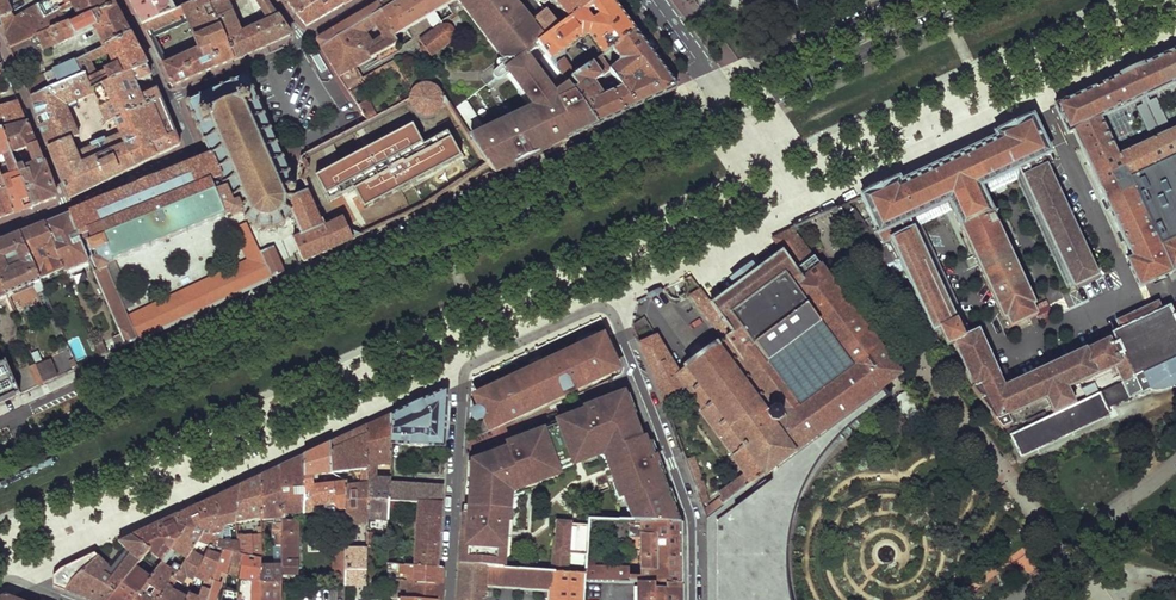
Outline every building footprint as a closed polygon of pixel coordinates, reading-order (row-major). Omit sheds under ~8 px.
[(73,5),(80,0),(48,0),(14,19),(6,0),(0,0),(0,16),(4,25),(2,26),(3,34),(4,38),(9,49),(69,24),(60,11),(73,5)] [(16,63),(44,51),(45,49),(57,43),(58,44),(95,27),(105,47),(130,34),(115,6),(111,0),(80,0),(73,5),(82,21),(71,26),(69,24),(9,49),(16,63)] [(143,26),(175,11),(169,0),(130,0),(135,9),(143,26)] [(151,41),(188,23),(200,49),(163,66),(173,87),(233,61),(216,23),(206,0),(200,0),(194,3),(183,9),(182,7),(175,11),(143,26),(151,41)] [(216,23),(232,16),(224,0),(206,0),(216,23)] [(233,61),(290,35),(267,0),(255,0),(265,21),(240,35),(232,16),(216,23),(233,61)] [(297,16),(320,0),(293,0),(288,4),(293,11),(297,16)] [(306,27),(330,13),(344,5),(341,0),(320,0),(297,16),(306,27)] [(439,28),(464,8),(458,0),(384,0),(377,4),(399,45),(404,53),(420,42),(419,40),(438,26),(439,28)] [(464,8),(511,70),(526,58),(540,48),(537,44),(559,28),(536,1),(535,0),(512,0),(532,26),(517,38),(487,0),(458,0),(464,8)] [(555,67),(560,63),(561,63),(562,64),(563,66),(568,63),(564,59),(567,49),(582,38),(584,39),(585,38),(590,35),(605,55),(612,49),(636,31),(631,24),(613,0),(597,0),(569,21),(559,28),(537,44),(540,48),(543,52),(555,67)] [(569,21),(597,0),(539,0),(543,5),(548,1),(551,4),(554,2),(569,21)] [(399,45),(377,4),(349,21),(318,39),(317,42),(318,44),(349,93),(365,84),(356,68),(399,45)] [(442,26),(439,28),(438,26),(419,40),(420,42),(431,57),(450,43),(449,41),(450,40),(452,38),(453,35),(452,31),(451,29),(450,27),(448,26),(445,25),(442,26)] [(611,72),(624,88),(638,108),(677,89),(678,87),(638,34),(636,31),(612,49),(621,59),(620,64),(610,70),(611,72)] [(138,49),(130,34),(105,47),(75,61),(82,76),(84,75),(92,91),(147,67),(138,49)] [(1128,68),(1051,104),(1066,135),(1071,133),(1130,260),(1125,262),(1138,291),(1175,272),(1175,235),(1159,243),(1131,183),(1160,169),(1175,203),(1175,127),(1117,155),(1100,119),(1175,84),(1175,45),(1128,68)] [(556,87),(565,81),(555,67),(543,52),(534,59),(556,87)] [(483,154),(489,163),(490,165),(496,174),(599,126),(569,87),(555,97),(526,58),(511,70),(541,109),(474,140),(483,154)] [(569,87),(599,126),(638,108),(624,88),(605,97),(595,84),(611,72),(610,70),(601,58),(581,72),(567,83),(569,87)] [(24,83),(31,98),(82,76),(75,61),(24,83)] [(555,67),(565,81),(567,83),(581,72),(578,69),(577,68),(573,71),(568,63),(563,66),(562,64),(561,63),(560,63),(555,67)] [(92,91),(84,75),(82,76),(31,98),(69,200),(124,173),(179,145),(159,96),(157,91),(141,98),(135,84),(152,78),(147,67),(92,91)] [(278,142),(247,73),(186,101),(184,106),(209,157),(212,156),(234,206),(240,204),(243,212),(244,211),(247,215),(246,217),(249,220),(250,218),(258,223),(257,226),(260,227),(261,224),(268,226),(267,228),(272,228),(272,226),(280,222),(281,224),(284,222),(283,220),(291,214),(301,234),(323,224),(308,192),(307,190),(304,191),(300,193),(301,194),(293,198),(292,196),(291,194),(294,193),(295,188),(294,186),(297,184),(295,179),(291,171),(295,169),(304,166),(302,161),(299,158),(294,154),(282,146),(278,142)] [(413,96),(412,98),(412,101),(412,105),(413,108),(415,111),(418,113),(421,115),(424,116),(428,116),(430,116),(434,114),(438,111),(440,108),(440,107),(441,103),(441,99),(440,95),(438,92),(435,89),(433,88),(432,88),(430,87),(428,87),(425,87),(422,87),(419,89),(416,91),(414,93),(413,96)] [(359,107),(367,122),(378,116),(370,100),(359,107)] [(466,100),(457,105),(472,129),(481,124),(466,100)] [(25,120),(18,103),(0,108),(0,127),(25,120)] [(902,174),(864,192),(882,229),(887,227),(936,328),(942,326),(950,342),(955,339),(977,384),(974,385),(1004,427),(1014,422),(1011,416),(1050,396),(1059,413),(1015,434),(1026,455),(1124,410),(1121,403),(1153,387),(1175,384),(1175,303),(1170,306),(1165,295),(1122,316),(1126,326),(1118,330),(1122,338),(1119,340),(1115,334),(1011,384),(983,327),(975,330),(969,333),(912,215),(950,198),(954,207),(1006,316),(1008,316),(1012,324),(1037,312),(1033,303),(1035,302),(1004,236),(982,190),(979,183),(1015,167),(1071,285),(1094,275),(1042,165),(1049,162),(1028,115),(997,129),(999,133),(953,154),(903,177),(902,174)] [(3,130),(12,154),(29,148),(37,145),(28,122),(26,123),(3,130)] [(425,126),(328,176),(339,198),(369,182),(372,188),(367,192),(376,210),(473,159),(464,140),(427,160),(424,154),(436,148),(425,126)] [(15,214),(24,210),(32,207),(18,170),(12,154),(3,130),(0,130),(0,156),(4,155),(12,176),(3,180),(4,182),(15,214)] [(124,145),(120,136),(77,154),(81,163),(124,145)] [(35,164),(43,161),(37,145),(29,148),(35,164)] [(234,206),(212,156),(209,157),(231,212),(233,216),(243,212),(240,204),(234,206)] [(89,233),(93,243),(88,244),(91,251),(96,249),(100,260),(95,262),(99,272),(107,268),(109,267),(107,263),(231,212),(209,157),(197,162),(73,212),(70,213),(79,237),(89,233)] [(18,170),(32,207),(45,203),(57,199),(51,182),(43,161),(35,164),(18,170)] [(456,186),(459,191),(493,175),(496,174),(490,165),(489,163),(456,186)] [(1015,167),(979,183),(982,190),(1013,175),(1065,288),(1071,285),(1015,167)] [(15,214),(4,182),(0,184),(0,219),(15,214)] [(950,198),(912,215),(969,333),(975,330),(922,221),(954,207),(950,198)] [(849,199),(834,206),(849,228),(855,224),(860,231),(871,223),(858,205),(854,206),(849,199)] [(45,224),(65,270),(66,272),(90,262),(79,237),(70,213),(60,217),(45,224)] [(324,228),(334,249),(353,240),(344,219),(341,220),(324,228)] [(127,313),(139,340),(272,278),(261,252),(259,253),(245,223),(232,230),(245,260),(127,313)] [(20,234),(41,281),(65,270),(45,224),(34,228),(20,234)] [(289,239),(301,264),(334,249),(324,228),(323,224),(301,234),(289,239)] [(780,243),(783,247),(758,266),(756,264),(755,261),(753,258),(742,267),(730,276),(736,283),(711,302),(758,368),(769,360),(819,323),(832,313),(784,249),(805,239),(794,224),(774,234),(780,243)] [(7,296),(33,285),(37,293),(44,289),(41,281),(20,234),(4,240),(0,242),(0,281),(7,296)] [(758,368),(788,410),(776,419),(796,449),(750,484),(722,504),(705,517),(706,599),(792,599),(788,583),(787,544),(796,502),(814,466),(837,438),(860,418),(883,400),(892,393),(885,382),(902,370),(866,322),(805,239),(784,249),(832,313),(819,323),(849,364),(800,402),(769,360),(758,368)] [(285,272),(273,247),(261,252),(272,278),(285,272)] [(126,346),(139,340),(107,268),(99,272),(94,273),(121,334),(126,346)] [(721,337),(704,349),(696,355),(677,369),(673,372),(687,392),(692,399),(697,407),(727,449),(732,456),(729,457),(741,475),(743,473),(750,484),(796,449),(776,419),(788,410),(758,368),(711,302),(700,287),(690,294),(721,337)] [(644,313),(632,326),(664,403),(687,392),(673,372),(677,369),(644,313)] [(99,352),(101,357),(126,346),(121,334),(96,346),(99,352)] [(603,336),(475,397),(490,429),(536,408),(619,370),(603,336)] [(698,341),(690,346),(696,355),(704,349),(698,341)] [(36,364),(45,384),(79,368),(71,350),(43,363),(38,351),(32,354),(36,364)] [(0,364),(0,405),(20,395),(12,376),(6,362),(0,364)] [(12,376),(20,395),(45,384),(36,364),(12,376)] [(444,389),(391,415),(389,442),(444,447),(448,390),(444,389)] [(463,514),(459,565),(483,566),(493,567),(497,568),(498,548),(506,549),(506,538),(505,538),(506,522),(510,522),(511,498),(508,498),(508,491),(521,487),(522,489),(540,482),(539,481),(537,475),(557,468),(554,460),(574,453),(576,459),(584,456),(589,459),(592,454),(598,457),(601,451),(609,448),(618,470),(611,473),(615,484),(619,483),(625,498),(628,506),(631,504),(634,512),(631,513),(634,521),(682,523),(663,475),(659,476),(655,466),(659,464),(655,455),(652,456),(643,437),(639,438),(622,397),(611,401),(613,405),(595,411),(594,408),(585,411),(587,414),(576,418),(574,415),(558,421),(560,424),(527,436),(529,441),(517,445),(516,442),(507,445),(508,448),(506,449),(507,454),(497,458),(496,453),(479,459),(482,466),(480,469),(470,468),(469,480),(471,480),(469,514),(463,514)] [(701,421),(698,423),(720,454),(727,449),(697,407),(693,409),(701,421)] [(391,415),(365,427),(365,470),(365,477),(373,478),(373,459),(388,460),(389,442),(391,415)] [(365,427),(330,443),(329,475),(365,470),(365,427)] [(474,454),(501,446),(498,436),(484,440),(483,436),(470,440),(474,454)] [(303,456),(301,515),(344,512),(344,482),(329,475),(330,443),(303,456)] [(601,451),(598,457),(606,461),(611,473),(618,470),(609,448),(601,451)] [(277,468),(279,520),(280,548),(281,567),(281,581),(289,580),(289,578),(296,577),(294,522),(289,519),(284,519),(284,516),(301,515),(303,456),(277,468)] [(694,457),(685,460),(700,503),(709,501),(706,493),(707,491),(694,457)] [(259,476),(259,517),(259,521),(270,521),(279,520),(277,468),(259,476)] [(557,468),(537,475),(539,481),(559,474),(557,468)] [(741,475),(719,492),(721,496),(719,497),(722,504),(750,484),(743,473),(741,475)] [(240,485),(235,522),(259,517),(259,476),(240,485)] [(365,484),(365,520),(386,521),(387,479),(373,478),(365,477),(365,484)] [(344,482),(344,512),(343,520),(343,526),(356,525),(365,524),(365,520),(365,484),(347,487),(347,482),(344,482)] [(615,484),(613,485),(619,500),(625,498),(619,483),(615,484)] [(240,485),(214,497),(216,527),(201,530),(195,540),(222,547),(232,550),(239,551),(235,522),(240,485)] [(508,498),(511,498),(524,494),(522,489),(521,487),(508,491),(508,498)] [(214,497),(177,514),(178,530),(184,529),(168,551),(175,556),(178,552),(185,556),(190,548),(195,540),(201,530),(216,527),(214,497)] [(417,503),(414,564),(438,566),(441,505),(417,503)] [(155,525),(132,536),(149,551),(161,562),(168,551),(184,529),(178,530),(177,514),(155,525)] [(270,521),(270,538),(273,538),(273,548),(280,548),(279,520),(270,521)] [(343,526),(343,520),(331,521),(331,543),(343,542),(343,531),(343,526)] [(641,528),(641,578),(629,578),(629,574),(586,572),(586,574),(585,581),(637,583),(681,585),(683,585),(683,557),(682,523),(634,521),(630,521),(630,529),(641,528)] [(589,526),(559,523),(558,537),(556,572),(586,574),(586,572),(589,526)] [(343,542),(343,570),(365,570),(365,565),(365,549),(349,549),(349,546),(353,545),(354,533),(350,533),(350,531),(343,531),(343,542)] [(59,569),(53,577),(53,581),(54,587),(83,598),(88,599),(108,599),(135,568),(149,551),(132,536),(118,542),(128,554),(109,577),(102,572),(108,565),(94,553),(59,569)] [(343,570),(343,542),(331,543),(331,582),(342,583),(343,570)] [(206,599),(215,599),(221,580),(218,579),(221,570),(228,572),(232,550),(222,547),(220,553),(206,599)] [(156,599),(185,599),(187,596),(171,589),(176,579),(182,581),(185,575),(194,579),(196,576),(203,557),(190,548),(185,556),(173,574),(156,599)] [(506,549),(498,548),(497,568),(504,568),(506,549)] [(220,553),(206,550),(203,557),(196,576),(206,580),(203,589),(201,588),(197,599),(206,599),(220,553)] [(232,550),(228,572),(239,575),(242,552),(239,551),(232,550)] [(260,586),(260,567),(260,557),(242,552),(239,575),(239,578),(251,581),(251,599),(260,599),(260,586)] [(438,566),(414,564),(385,562),(384,581),(443,583),(443,575),(444,567),(438,566)] [(148,580),(140,591),(153,599),(156,599),(173,574),(158,565),(148,580)] [(457,599),(481,599),(482,582),(483,566),(459,565),(457,593),(457,599)] [(483,566),(482,582),(492,583),(493,567),(483,566)] [(281,567),(260,567),(260,586),(281,585),(281,581),(281,567)] [(586,574),(556,572),(552,572),(504,568),(497,568),(493,567),(492,583),(551,588),(551,599),(585,599),(585,581),(586,574)] [(108,599),(134,599),(140,591),(148,580),(135,568),(108,599)] [(365,570),(343,570),(342,583),(342,586),(365,586),(365,571),(365,570)] [(443,583),(384,581),(383,597),(403,598),(442,599),(442,591),(443,583)] [(637,599),(681,599),(681,585),(637,583),(637,599)] [(260,599),(281,599),(281,585),(260,586),(260,599)] [(134,599),(153,599),(140,591),(134,599)]
